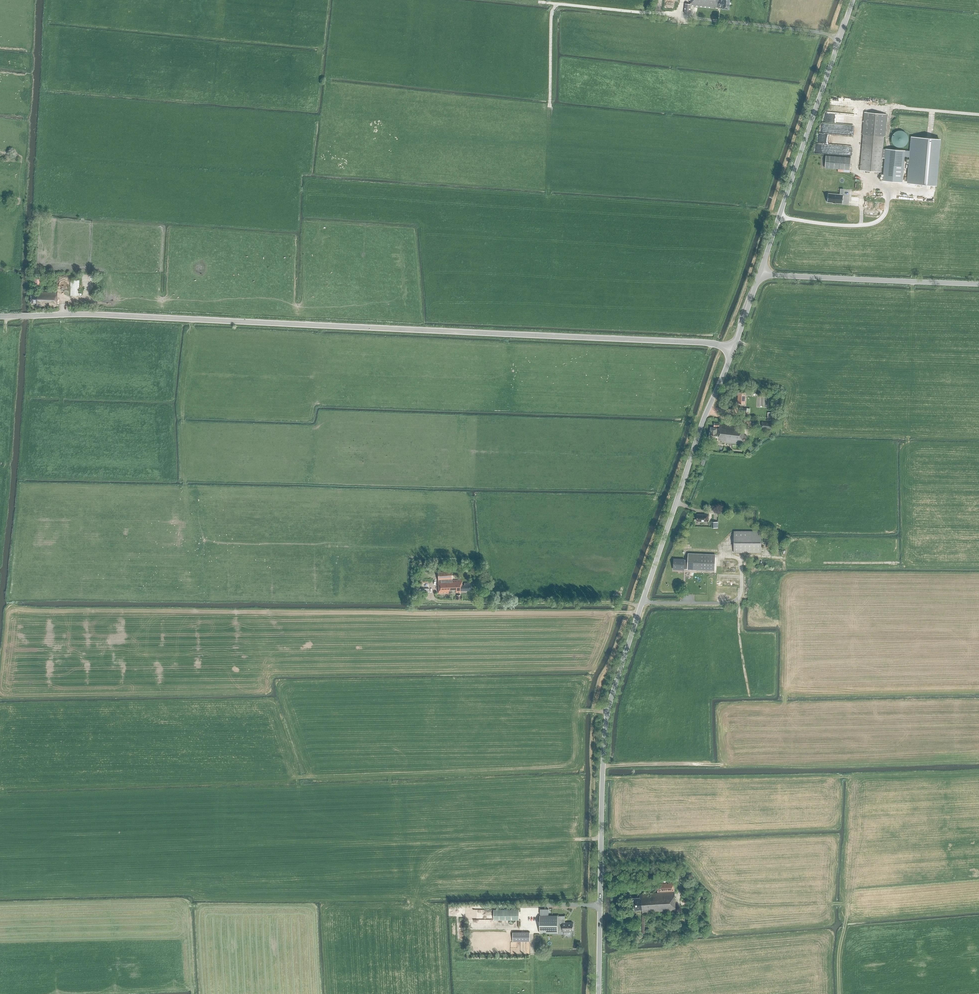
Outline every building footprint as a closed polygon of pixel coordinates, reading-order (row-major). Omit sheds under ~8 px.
[(690,5),(685,4),(684,13),(685,14),(689,15),(690,6),(715,9),(715,8),(722,8),(722,9),(729,10),(730,0),(691,0),(690,5)] [(865,112),(860,170),(881,172),(882,158),(885,158),(883,181),(902,183),(904,158),(910,158),(908,184),(935,186),(939,140),(912,137),(911,151),(904,151),(883,149),(886,115),(865,112)] [(905,133),(903,132),(900,131),(897,131),(895,133),(893,134),(892,137),(891,139),(892,142),(893,145),(895,146),(897,148),(900,148),(903,148),(905,146),(907,145),(908,142),(908,140),(908,137),(907,135),(905,133)] [(851,158),(826,156),(825,168),(850,171),(851,158)] [(828,194),(827,203),(842,205),(843,195),(828,194)] [(80,295),(79,280),(71,280),(71,296),(80,295)] [(36,289),(34,289),(34,292),(36,292),(35,295),(31,294),(30,303),(37,303),(37,306),(57,307),(57,292),(36,292),(36,289)] [(746,393),(737,392),(737,395),(738,395),(737,403),(745,404),(746,393)] [(769,407),(770,397),(758,397),(757,407),(769,407)] [(774,422),(762,421),(761,428),(774,429),(774,422)] [(719,423),(714,423),(714,426),(717,427),(717,428),(710,427),(710,432),(709,432),(709,437),(718,438),(717,440),(721,441),(721,442),(743,444),(744,427),(719,424),(719,423)] [(761,552),(761,531),(734,531),(734,553),(737,552),(737,555),(740,555),(740,552),(761,552)] [(674,559),(673,569),(683,570),(684,568),(687,568),(687,569),(714,571),(715,555),(688,553),(688,560),(684,560),(684,559),(674,559)] [(452,579),(451,570),(438,571),(438,572),(437,572),(438,594),(460,593),(460,591),(471,590),(471,583),(464,583),(464,585),(463,585),(462,579),(452,579)] [(676,911),(674,883),(657,884),(658,893),(640,894),(640,898),(633,898),(634,910),(642,910),(642,913),(676,911)] [(519,909),(494,909),(494,920),(519,920),(519,909)] [(558,916),(540,916),(540,933),(563,933),(563,932),(573,932),(573,923),(565,923),(565,916),(558,916)] [(530,941),(530,932),(513,932),(513,941),(530,941)]
